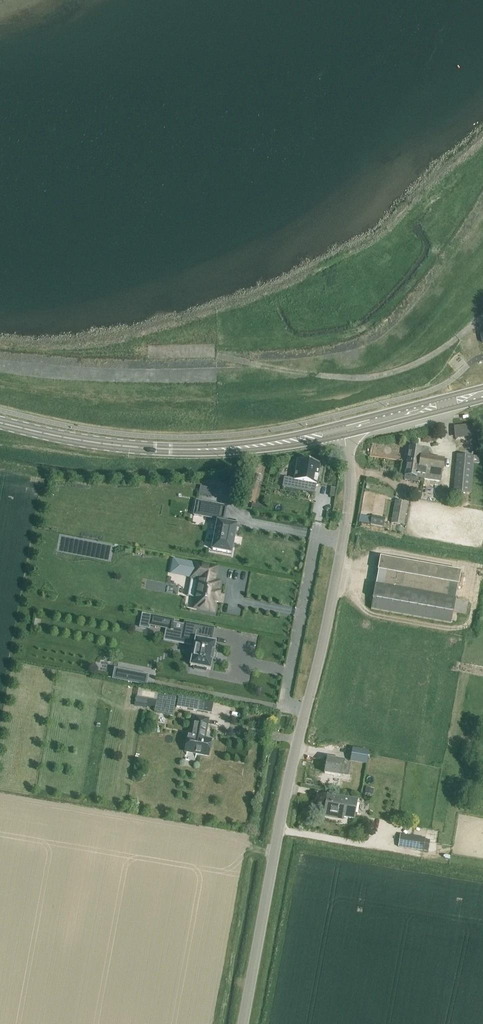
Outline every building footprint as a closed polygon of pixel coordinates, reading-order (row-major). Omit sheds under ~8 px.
[(454,427),(456,440),(478,438),(476,424),(454,427)] [(426,470),(424,480),(440,483),(444,460),(427,457),(428,451),(409,448),(407,463),(419,465),(418,469),(426,470)] [(454,491),(467,492),(471,492),(474,465),(480,465),(481,458),(471,457),(471,458),(458,457),(454,491)] [(294,481),(316,485),(320,466),(297,462),(294,481)] [(405,477),(413,478),(412,482),(417,483),(418,479),(424,480),(426,470),(418,469),(419,465),(407,463),(405,477)] [(283,484),(282,491),(314,497),(316,489),(316,485),(294,481),(284,479),(283,484)] [(200,487),(199,495),(211,498),(213,490),(200,487)] [(196,501),(193,516),(217,521),(211,551),(232,555),(238,526),(225,523),(228,507),(196,501)] [(404,527),(407,506),(395,503),(391,525),(404,527)] [(371,525),(384,528),(386,519),(373,516),(371,525)] [(173,559),(170,575),(190,579),(189,580),(198,581),(192,610),(215,615),(217,604),(219,605),(221,592),(219,592),(221,582),(216,581),(219,567),(193,562),(192,563),(173,559)] [(380,559),(371,610),(451,624),(453,614),(466,617),(468,604),(455,602),(460,574),(380,559)] [(177,620),(162,617),(160,627),(175,630),(177,620)] [(215,628),(191,623),(187,639),(196,640),(194,648),(191,648),(190,657),(192,657),(190,666),(194,667),(194,669),(206,671),(207,669),(210,670),(216,643),(212,642),(215,628)] [(114,668),(112,680),(147,687),(149,675),(114,668)] [(155,709),(154,712),(162,714),(173,716),(175,706),(177,699),(158,695),(157,701),(155,709)] [(136,697),(135,704),(147,706),(148,699),(146,698),(145,698),(136,697)] [(199,700),(197,711),(208,714),(210,702),(199,700)] [(208,720),(195,718),(192,737),(188,737),(185,752),(209,757),(211,741),(205,740),(208,720)] [(350,762),(367,765),(369,753),(352,750),(350,762)] [(348,776),(351,764),(327,760),(325,774),(341,777),(342,774),(348,776)] [(323,815),(323,818),(344,822),(344,819),(354,820),(358,801),(327,795),(323,815)] [(399,848),(411,849),(424,851),(429,852),(430,841),(425,841),(426,839),(401,835),(399,848)]
